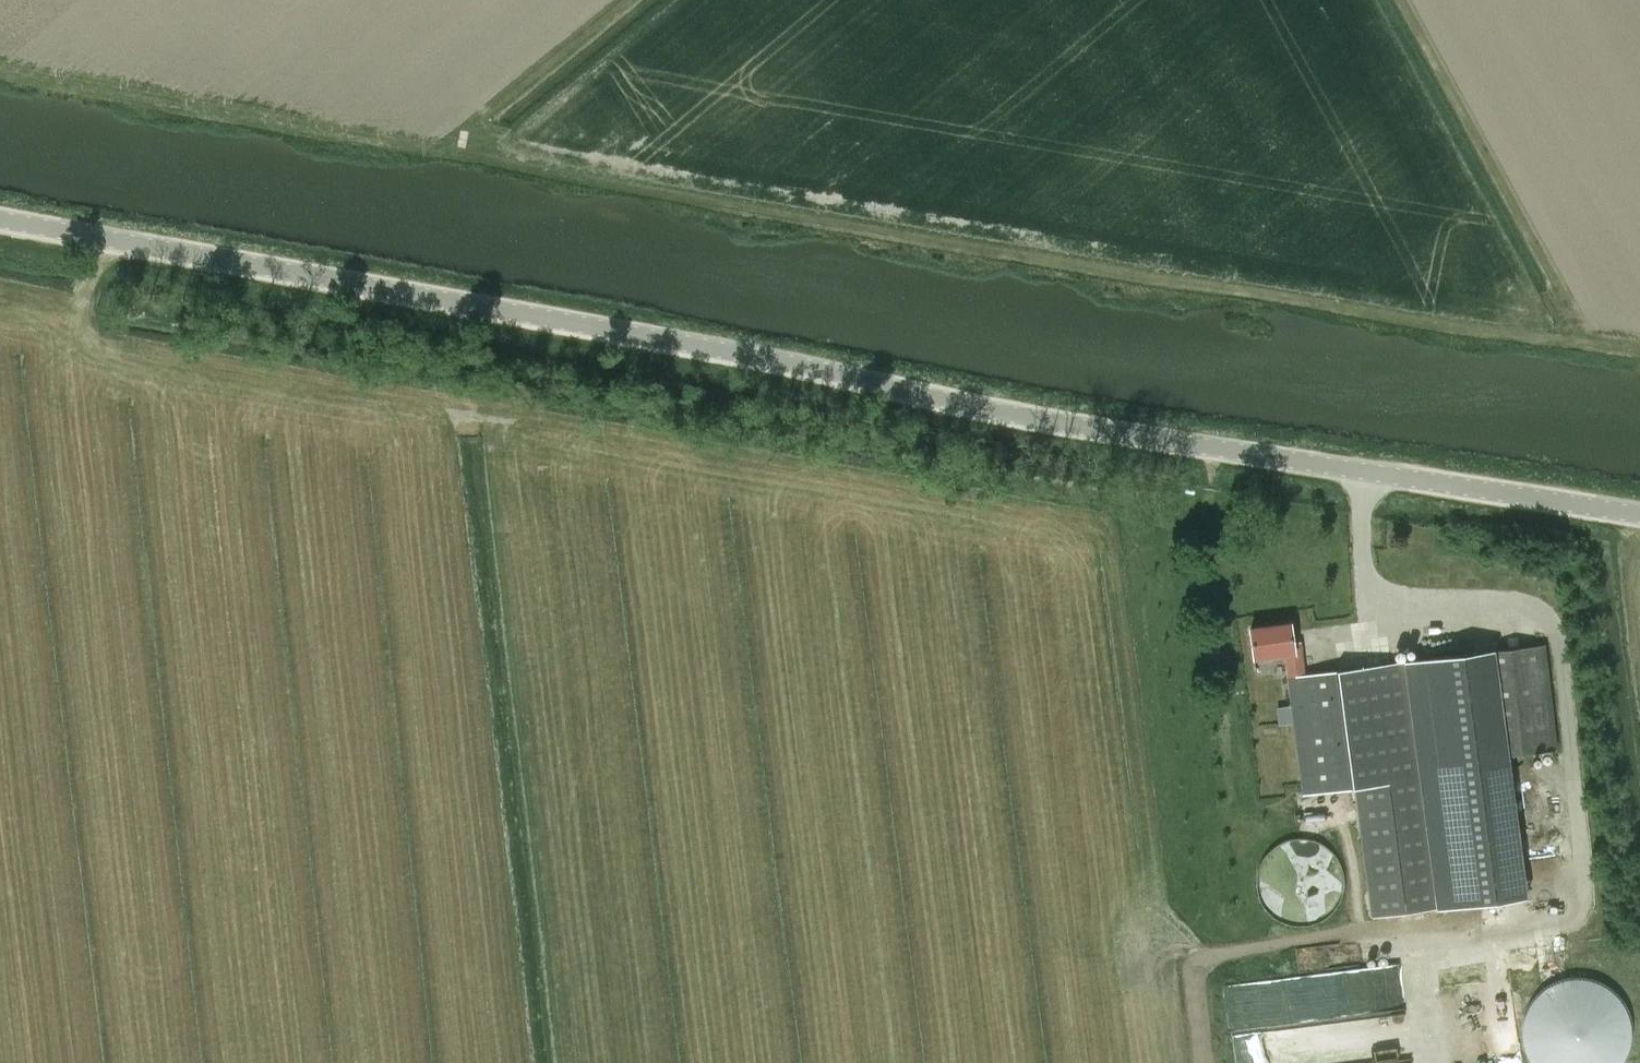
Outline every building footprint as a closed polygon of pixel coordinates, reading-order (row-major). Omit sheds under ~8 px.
[(1290,623),(1251,628),(1254,657),(1285,653),(1292,705),(1303,794),(1354,787),(1370,916),(1440,907),(1408,660),(1305,674),(1301,640),(1292,641),(1290,623)] [(1544,643),(1494,649),(1508,753),(1557,746),(1544,643)] [(1494,649),(1408,660),(1440,907),(1495,900),(1477,757),(1502,754),(1508,753),(1494,649)] [(1332,920),(1336,843),(1270,840),(1266,917),(1332,920)] [(1229,981),(1237,1062),(1339,1062),(1338,1054),(1375,1050),(1372,1016),(1404,1013),(1399,963),(1229,981)] [(1544,987),(1543,988),(1542,989),(1541,989),(1540,990),(1539,991),(1538,992),(1537,993),(1536,994),(1535,995),(1534,996),(1533,997),(1532,998),(1532,999),(1531,1000),(1530,1001),(1530,1002),(1529,1003),(1529,1004),(1528,1004),(1528,1005),(1527,1006),(1527,1007),(1526,1008),(1526,1009),(1525,1010),(1525,1011),(1524,1012),(1524,1013),(1524,1014),(1523,1015),(1523,1016),(1523,1017),(1523,1018),(1522,1019),(1522,1020),(1522,1021),(1522,1022),(1521,1023),(1521,1024),(1521,1025),(1521,1026),(1521,1027),(1521,1028),(1521,1029),(1521,1030),(1521,1031),(1521,1032),(1521,1033),(1521,1034),(1521,1035),(1521,1036),(1521,1037),(1521,1038),(1521,1039),(1521,1040),(1521,1041),(1522,1042),(1522,1043),(1522,1044),(1522,1045),(1522,1046),(1523,1047),(1523,1048),(1523,1049),(1524,1050),(1524,1051),(1525,1052),(1525,1053),(1525,1054),(1526,1055),(1526,1056),(1527,1057),(1527,1058),(1528,1059),(1528,1060),(1529,1061),(1529,1062),(1530,1062),(1621,1062),(1622,1062),(1623,1061),(1623,1060),(1624,1059),(1624,1058),(1624,1057),(1625,1057),(1625,1056),(1626,1055),(1626,1054),(1627,1053),(1627,1052),(1627,1051),(1628,1050),(1628,1049),(1628,1048),(1629,1047),(1629,1046),(1629,1045),(1629,1044),(1630,1043),(1630,1042),(1630,1041),(1630,1040),(1630,1039),(1630,1038),(1630,1037),(1630,1036),(1631,1035),(1631,1034),(1631,1033),(1631,1032),(1631,1031),(1631,1030),(1631,1029),(1630,1028),(1630,1027),(1630,1026),(1630,1025),(1630,1024),(1630,1023),(1630,1022),(1630,1021),(1629,1020),(1629,1019),(1629,1018),(1629,1017),(1628,1016),(1628,1015),(1627,1014),(1627,1013),(1627,1012),(1626,1011),(1626,1010),(1626,1009),(1625,1008),(1625,1007),(1624,1007),(1624,1006),(1623,1005),(1623,1004),(1623,1003),(1622,1002),(1621,1002),(1621,1001),(1620,1000),(1620,999),(1619,998),(1618,997),(1617,996),(1616,995),(1616,994),(1615,993),(1614,993),(1613,992),(1613,991),(1612,991),(1611,990),(1610,989),(1609,988),(1608,988),(1608,987),(1607,987),(1606,986),(1605,986),(1604,985),(1603,984),(1602,984),(1601,983),(1600,983),(1599,982),(1598,982),(1597,981),(1596,981),(1595,981),(1594,980),(1593,980),(1592,980),(1591,979),(1590,979),(1589,979),(1588,979),(1588,978),(1587,978),(1586,978),(1585,978),(1584,978),(1583,978),(1582,977),(1581,977),(1580,977),(1579,977),(1578,977),(1577,977),(1576,977),(1575,977),(1574,977),(1573,977),(1572,977),(1571,977),(1570,977),(1569,977),(1568,978),(1567,978),(1566,978),(1565,978),(1564,978),(1563,979),(1562,979),(1561,979),(1560,979),(1559,980),(1558,980),(1557,980),(1556,981),(1555,981),(1554,982),(1553,982),(1552,982),(1551,983),(1550,983),(1549,984),(1548,985),(1547,985),(1544,987)]
